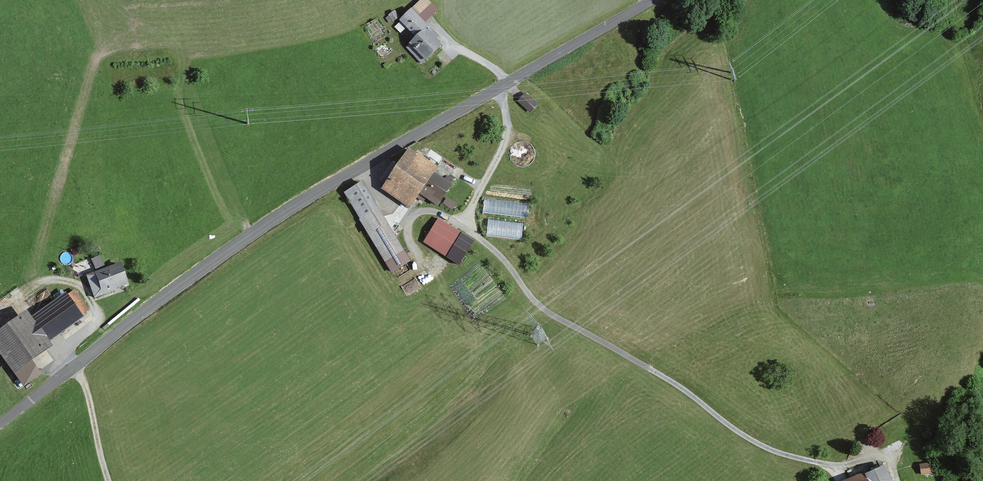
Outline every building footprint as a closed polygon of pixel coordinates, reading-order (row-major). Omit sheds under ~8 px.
[(398,19),(413,33),(403,44),(424,64),(444,42),(420,19),(431,8),(423,0),(416,0),(398,19)] [(525,90),(517,101),(528,111),(537,101),(525,90)] [(535,159),(536,155),(536,151),(535,147),(532,144),(529,142),(525,141),(520,141),(517,143),(513,146),(511,150),(511,154),(512,159),(514,162),(517,165),(521,167),(526,167),(530,165),(533,163),(535,159)] [(409,145),(380,189),(415,212),(427,195),(444,206),(456,187),(441,177),(446,169),(409,145)] [(362,181),(343,192),(391,273),(410,261),(362,181)] [(527,217),(528,203),(485,200),(484,214),(527,217)] [(444,218),(428,243),(453,259),(469,234),(444,218)] [(521,239),(522,222),(488,221),(487,238),(521,239)] [(103,251),(94,252),(96,263),(105,261),(103,251)] [(431,262),(419,266),(423,278),(435,274),(431,262)] [(124,265),(88,276),(94,297),(131,286),(124,265)] [(0,335),(0,348),(20,378),(60,351),(54,341),(89,318),(74,295),(40,317),(36,311),(0,335)] [(935,462),(919,463),(921,475),(936,474),(935,462)] [(859,480),(897,480),(891,468),(859,480)]
